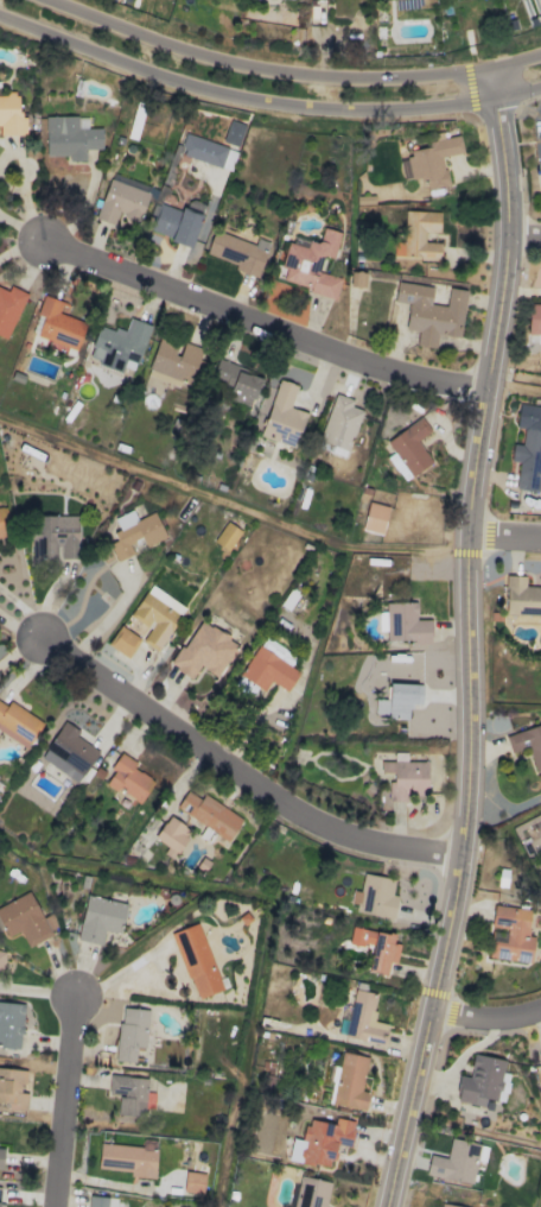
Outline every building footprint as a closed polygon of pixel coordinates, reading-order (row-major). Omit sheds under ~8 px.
[(25,114),(17,114),(17,94),(0,94),(0,134),(25,134),(25,114)] [(45,156),(67,156),(67,161),(84,161),(84,149),(101,148),(101,128),(86,128),(86,115),(44,116),(45,156)] [(229,138),(239,141),(244,124),(228,120),(222,141),(228,143),(229,138)] [(178,153),(220,168),(227,147),(186,132),(178,153)] [(462,153),(459,135),(427,141),(428,147),(408,150),(410,157),(399,159),(402,179),(424,176),(427,189),(447,186),(442,156),(462,153)] [(148,193),(109,179),(94,218),(113,225),(117,213),(138,221),(148,193)] [(160,203),(149,231),(189,246),(204,204),(189,199),(185,212),(160,203)] [(439,212),(404,210),(403,241),(394,241),(393,257),(437,259),(438,242),(423,242),(423,232),(438,232),(439,212)] [(335,295),(339,277),(318,272),(322,256),(332,258),(339,232),(322,227),(318,242),(305,239),(289,235),(278,281),(335,295)] [(236,263),(233,271),(257,277),(266,247),(211,232),(205,255),(236,263)] [(363,288),(365,273),(351,271),(349,286),(363,288)] [(459,337),(465,290),(448,288),(445,306),(429,305),(432,286),(395,282),(393,301),(407,303),(404,329),(417,331),(415,345),(434,348),(436,334),(459,337)] [(9,285),(7,291),(0,288),(0,336),(5,339),(26,293),(9,285)] [(35,336),(76,349),(85,322),(61,314),(65,302),(43,295),(36,315),(42,316),(35,336)] [(528,303),(527,334),(537,335),(537,343),(540,343),(540,303),(528,303)] [(150,325),(129,317),(123,333),(99,324),(87,359),(121,371),(123,365),(135,369),(150,325)] [(200,348),(181,342),(180,345),(157,338),(146,377),(189,389),(200,348)] [(261,375),(216,361),(210,380),(236,389),(232,399),(251,405),(261,375)] [(296,384),(276,379),(260,437),(295,446),(304,411),(290,408),(296,384)] [(353,399),(334,393),(318,441),(346,450),(359,409),(350,406),(353,399)] [(385,441),(393,453),(387,457),(403,481),(431,462),(416,440),(430,431),(421,417),(385,441)] [(361,530),(381,535),(387,506),(368,502),(361,530)] [(11,534),(4,506),(0,507),(0,536),(11,534)] [(154,512),(136,520),(132,510),(113,518),(118,529),(111,532),(115,541),(108,544),(115,561),(133,553),(128,543),(141,537),(145,547),(166,538),(154,512)] [(77,516),(41,516),(40,567),(57,567),(57,558),(76,558),(77,516)] [(213,542),(228,550),(239,529),(224,521),(213,542)] [(505,575),(504,615),(540,616),(540,587),(524,586),(525,576),(505,575)] [(149,586),(129,614),(150,629),(141,641),(155,651),(184,611),(149,586)] [(430,620),(415,619),(415,602),(385,601),(384,639),(411,640),(411,644),(430,644),(430,620)] [(217,677),(238,643),(198,619),(170,666),(191,679),(199,666),(217,677)] [(139,639),(119,625),(106,644),(126,658),(139,639)] [(290,665),(295,657),(265,637),(260,645),(290,665)] [(263,691),(270,681),(286,691),(299,672),(258,645),(239,675),(263,691)] [(374,714),(385,714),(385,719),(407,719),(408,705),(420,706),(421,684),(387,683),(387,699),(375,699),(374,714)] [(42,720),(7,702),(6,705),(0,702),(0,733),(28,747),(42,720)] [(39,756),(76,783),(98,751),(75,735),(78,731),(64,721),(39,756)] [(526,748),(533,771),(540,769),(540,724),(504,735),(509,752),(526,748)] [(136,762),(120,752),(109,769),(113,772),(105,784),(116,792),(117,789),(139,803),(153,780),(133,768),(136,762)] [(427,761),(380,760),(379,773),(389,773),(389,801),(406,801),(406,794),(426,795),(427,761)] [(241,819),(203,794),(200,799),(186,790),(175,807),(227,841),(241,819)] [(153,839),(176,852),(190,829),(167,815),(153,839)] [(354,911),(392,918),(397,895),(391,894),(394,879),(363,873),(358,897),(357,897),(354,911)] [(6,937),(19,931),(26,946),(59,930),(50,913),(41,918),(29,892),(0,905),(0,924),(6,937)] [(76,940),(100,945),(104,930),(119,933),(126,903),(86,895),(76,940)] [(530,909),(492,905),(490,929),(487,958),(529,962),(532,937),(527,936),(530,909)] [(171,932),(194,999),(221,990),(198,923),(171,932)] [(385,975),(388,962),(395,963),(399,944),(392,943),(394,935),(351,926),(348,943),(371,948),(367,971),(385,975)] [(377,994),(354,989),(344,1037),(383,1045),(387,1024),(371,1021),(377,994)] [(0,1002),(0,1047),(20,1048),(23,1003),(0,1002)] [(147,1009),(119,1008),(116,1061),(135,1062),(135,1047),(145,1048),(147,1009)] [(331,1103),(364,1110),(368,1092),(360,1091),(367,1057),(341,1052),(331,1103)] [(504,1060),(472,1054),(468,1077),(458,1075),(453,1101),(483,1107),(485,1098),(503,1102),(508,1074),(502,1072),(504,1060)] [(0,1068),(0,1102),(8,1103),(7,1109),(26,1111),(27,1093),(19,1092),(20,1083),(25,1083),(26,1070),(0,1068)] [(106,1093),(118,1094),(116,1113),(141,1117),(146,1079),(109,1074),(106,1093)] [(354,1121),(335,1118),(334,1124),(305,1119),(299,1163),(330,1167),(333,1144),(350,1147),(354,1121)] [(425,1174),(471,1184),(479,1144),(450,1138),(446,1158),(429,1154),(425,1174)] [(141,1145),(99,1143),(98,1168),(129,1169),(129,1177),(154,1178),(156,1140),(141,1139),(141,1145)] [(186,1173),(183,1191),(200,1193),(203,1175),(186,1173)] [(299,1176),(293,1206),(325,1206),(329,1181),(299,1176)] [(115,1197),(87,1196),(86,1206),(115,1206),(115,1197)]
